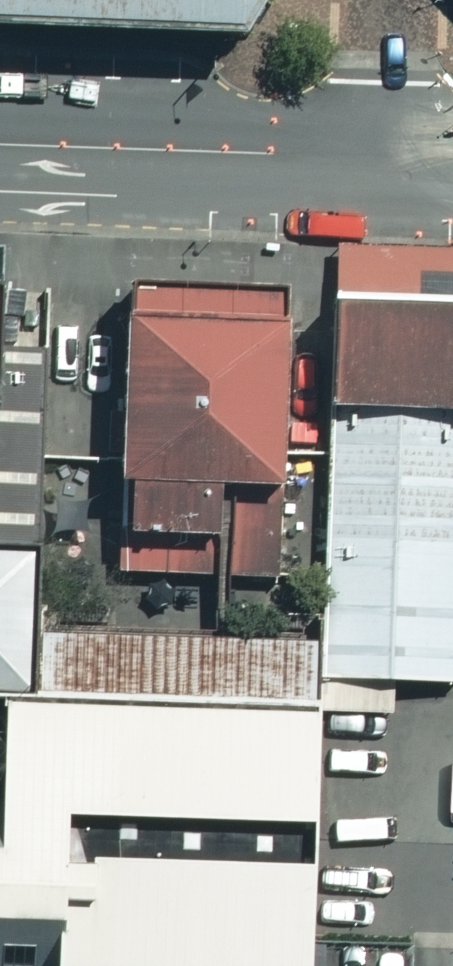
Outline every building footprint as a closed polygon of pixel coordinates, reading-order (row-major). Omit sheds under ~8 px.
[(225,34),(245,0),(0,0),(0,23),(225,34)] [(452,279),(452,246),(338,242),(337,275),(452,279)] [(7,695),(35,696),(38,620),(51,275),(3,273),(0,273),(0,695),(7,695)] [(337,275),(326,629),(323,672),(452,676),(452,279),(337,275)] [(292,280),(125,278),(120,561),(287,564),(292,280)] [(38,620),(35,696),(321,704),(323,672),(326,629),(38,620)] [(321,704),(35,696),(7,695),(5,770),(4,793),(0,793),(0,965),(312,965),(318,801),(321,704)]
